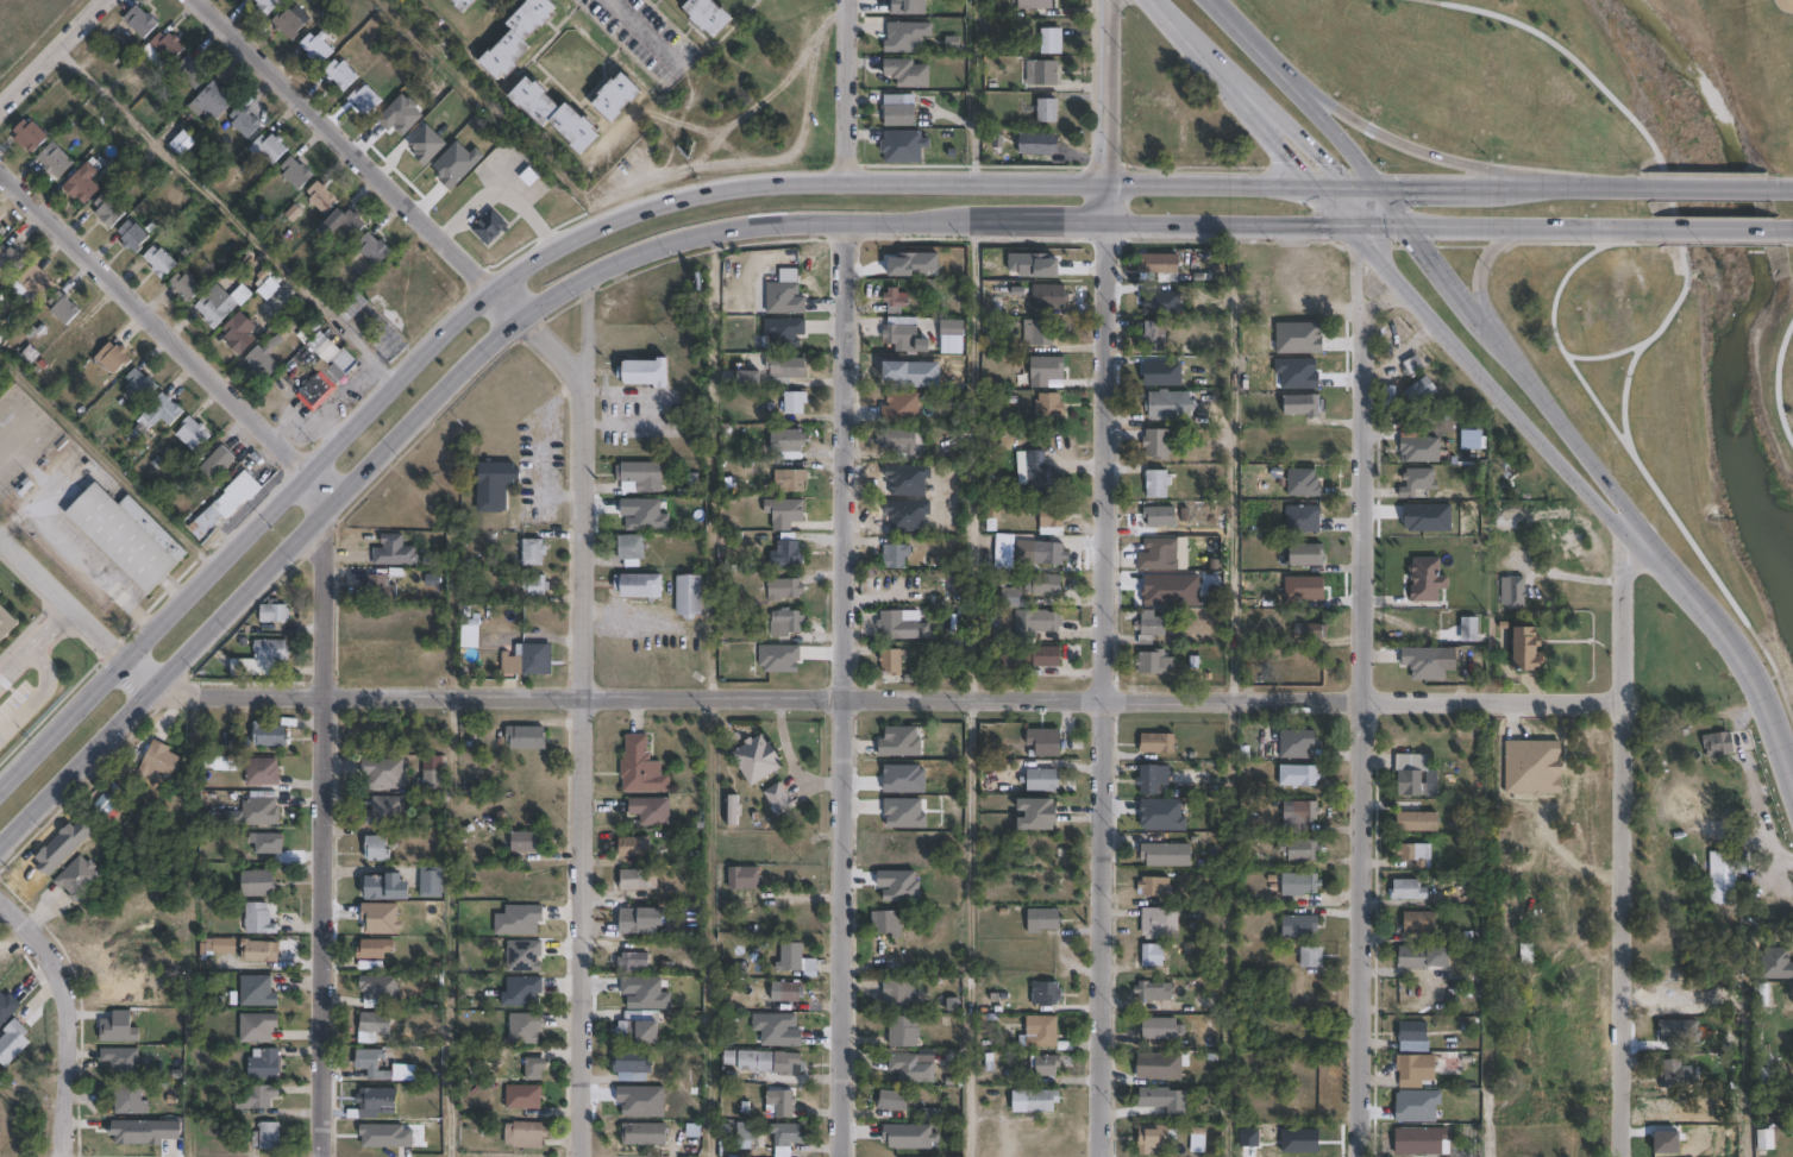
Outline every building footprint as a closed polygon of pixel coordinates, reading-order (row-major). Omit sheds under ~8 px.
[(257,4),(253,0),(281,0),(282,1),(267,17),(258,8),(257,10),(255,6),(257,4)] [(456,4),(452,0),(477,0),(463,14),(454,6),(456,4)] [(528,2),(526,0),(549,0),(558,10),(551,15),(552,17),(541,27),(540,26),(525,42),(507,24),(528,2)] [(684,8),(692,0),(712,0),(709,4),(719,14),(723,10),(734,20),(715,39),(706,30),(703,32),(691,19),(692,18),(684,8)] [(1018,8),(1018,0),(1053,0),(1053,10),(1018,8)] [(136,5),(145,14),(148,13),(158,24),(143,39),(121,19),(136,5)] [(288,10),(305,25),(296,32),(299,34),(291,42),(280,31),(278,33),(274,29),(276,27),(270,21),(280,12),(282,15),(288,10)] [(933,24),(933,37),(922,37),(922,48),(916,48),(916,54),(884,52),(884,40),(889,40),(889,39),(886,39),(888,23),(933,24)] [(1064,55),(1041,55),(1041,29),(1064,29),(1064,55)] [(327,37),(322,42),(333,51),(318,68),(306,56),(308,54),(299,44),(309,33),(314,38),(321,31),(327,37)] [(531,48),(515,64),(516,67),(507,76),(504,74),(497,81),(478,62),(488,52),(490,54),(513,31),(531,48)] [(159,32),(164,38),(169,33),(173,37),(175,34),(180,40),(177,42),(184,49),(168,65),(148,45),(159,32)] [(187,56),(196,65),(199,63),(209,75),(194,90),(178,75),(181,71),(176,67),(187,56)] [(334,59),(339,64),(344,61),(349,65),(347,67),(358,77),(343,93),(334,84),(336,83),(333,80),(331,83),(326,78),(328,76),(324,70),(334,59)] [(914,59),(914,65),(929,65),(929,88),(897,88),(897,80),(894,80),(894,76),(884,76),(884,59),(914,59)] [(1058,61),(1058,86),(1033,86),(1033,83),(1029,83),(1029,76),(1033,76),(1033,61),(1058,61)] [(623,74),(642,93),(632,103),(631,101),(620,112),(622,114),(613,124),(593,103),(601,96),(598,94),(613,80),(614,82),(623,74)] [(527,77),(534,84),(535,82),(546,93),(544,94),(559,109),(541,127),(520,106),(518,107),(507,96),(527,77)] [(213,81),(222,90),(225,88),(236,100),(213,124),(201,112),(196,117),(187,107),(213,81)] [(365,86),(382,101),(365,119),(356,111),(358,107),(355,103),(352,105),(347,100),(357,89),(359,92),(365,86)] [(909,95),(908,106),(916,106),(916,127),(884,127),(884,119),(882,119),(882,106),(884,106),(884,95),(909,95)] [(1059,111),(1059,124),(1039,124),(1039,112),(1037,112),(1037,107),(1039,107),(1039,100),(1060,100),(1059,111)] [(566,105),(582,120),(584,118),(595,128),(593,131),(600,137),(579,157),(570,146),(572,145),(548,121),(566,105)] [(239,106),(244,111),(246,108),(251,113),(249,115),(252,118),(253,117),(262,124),(256,131),(257,132),(252,137),(251,136),(246,140),(230,125),(233,121),(228,118),(239,106)] [(24,120),(29,125),(32,122),(48,138),(32,153),(11,133),(24,120)] [(196,144),(182,158),(169,145),(184,131),(196,144)] [(923,132),(923,139),(932,139),(932,149),(923,149),(923,163),(884,163),(884,155),(882,155),(882,142),(884,142),(884,132),(923,132)] [(1058,138),(1057,165),(1026,163),(1027,146),(1022,146),(1023,133),(1054,134),(1054,138),(1058,138)] [(262,134),(267,139),(271,134),(276,139),(277,137),(282,142),(281,143),(288,150),(271,166),(257,151),(252,156),(247,150),(251,146),(250,145),(262,134)] [(75,163),(57,181),(51,174),(48,176),(42,170),(44,168),(36,158),(52,142),(75,163)] [(290,157),(300,166),(302,164),(313,175),(297,191),(287,181),(286,182),(282,178),(283,178),(281,176),(284,172),(280,168),(290,157)] [(100,189),(83,206),(75,197),(74,200),(61,188),(86,163),(96,172),(89,180),(100,189)] [(318,181),(322,187),(324,184),(327,188),(326,190),(330,194),(331,193),(338,200),(322,215),(308,201),(311,199),(306,193),(318,181)] [(125,214),(107,232),(90,216),(98,210),(92,205),(104,193),(125,214)] [(508,231),(504,234),(502,231),(487,246),(471,231),(493,208),(507,222),(506,224),(508,226),(506,227),(508,231)] [(338,209),(344,215),(349,210),(352,214),(355,212),(361,218),(358,220),(365,226),(349,243),(337,232),(326,243),(316,232),(338,209)] [(127,221),(133,226),(136,225),(149,237),(140,246),(143,249),(136,256),(128,249),(126,251),(120,246),(123,244),(119,240),(121,238),(117,232),(127,221)] [(368,233),(377,243),(380,240),(391,251),(375,268),(358,252),(362,249),(357,245),(368,233)] [(4,276),(0,272),(0,264),(0,246),(1,245),(7,251),(11,247),(14,251),(15,249),(29,260),(12,277),(7,272),(4,276)] [(152,247),(157,252),(161,249),(177,265),(161,281),(150,270),(152,268),(142,258),(152,247)] [(1180,273),(1140,272),(1140,253),(1180,253),(1180,273)] [(31,268),(42,278),(43,276),(54,287),(38,302),(21,287),(25,284),(20,279),(31,268)] [(794,294),(794,296),(804,296),(804,313),(766,313),(766,282),(779,282),(779,268),(798,268),(798,282),(798,294),(794,294)] [(280,288),(268,301),(257,291),(264,284),(256,276),(263,269),(271,277),(270,278),(280,288)] [(177,273),(182,278),(186,273),(192,279),(192,281),(201,289),(187,306),(178,298),(180,296),(176,294),(175,295),(170,291),(173,289),(168,284),(177,273)] [(1066,283),(1066,291),(1070,291),(1070,302),(1066,302),(1066,308),(1033,308),(1033,283),(1066,283)] [(898,287),(898,296),(909,296),(908,307),(886,307),(886,303),(884,303),(884,293),(888,293),(888,285),(898,287)] [(221,289),(238,306),(212,331),(202,320),(203,319),(193,308),(209,291),(214,296),(221,289)] [(57,291),(63,296),(64,295),(69,300),(67,301),(70,303),(71,302),(80,310),(64,327),(49,312),(51,309),(46,303),(57,291)] [(366,303),(350,319),(340,309),(339,308),(356,293),(366,303)] [(88,323),(92,328),(95,326),(106,337),(90,353),(69,332),(80,320),(79,320),(88,309),(95,316),(88,323)] [(256,340),(239,358),(225,345),(227,342),(224,339),(226,335),(221,331),(239,312),(256,328),(250,334),(256,340)] [(796,334),(796,338),(800,338),(800,347),(769,347),(769,337),(764,337),(764,317),(804,319),(804,334),(796,334)] [(1053,320),(1052,345),(1034,345),(1034,319),(1053,320)] [(1167,326),(1166,352),(1145,351),(1145,344),(1142,344),(1142,333),(1146,334),(1146,320),(1165,320),(1165,323),(1166,323),(1166,326),(1167,326)] [(917,325),(917,345),(908,344),(908,351),(895,351),(895,344),(886,344),(886,339),(883,339),(883,329),(886,329),(886,323),(917,325)] [(336,347),(340,352),(343,348),(358,364),(359,364),(312,415),(300,402),(294,397),(316,373),(312,369),(320,360),(306,346),(320,332),(328,340),(336,347)] [(108,342),(114,348),(117,346),(119,348),(121,346),(127,352),(125,356),(131,361),(124,369),(121,367),(113,376),(98,360),(101,358),(98,354),(108,342)] [(31,366),(25,372),(13,361),(29,344),(39,354),(30,365),(31,366)] [(265,346),(271,352),(268,356),(278,366),(264,382),(243,360),(257,346),(262,351),(265,346)] [(667,356),(669,386),(658,386),(658,383),(622,383),(622,378),(617,378),(617,366),(623,366),(622,359),(658,359),(658,356),(667,356)] [(782,356),(782,357),(805,357),(805,378),(789,378),(789,385),(772,385),(772,378),(770,378),(770,369),(766,369),(766,356),(782,356)] [(134,369),(145,378),(148,377),(158,386),(136,410),(121,397),(128,390),(126,388),(130,384),(125,379),(134,369)] [(763,370),(761,383),(739,382),(740,369),(763,370)] [(1438,390),(1415,407),(1409,398),(1410,397),(1405,390),(1428,375),(1438,390)] [(1192,390),(1192,419),(1149,420),(1149,410),(1146,410),(1146,400),(1149,400),(1149,391),(1192,390)] [(807,391),(807,403),(804,403),(804,413),(785,413),(785,397),(780,397),(780,394),(783,394),(783,392),(785,392),(785,391),(807,391)] [(1061,392),(1061,401),(1065,401),(1065,415),(1061,415),(1061,423),(1040,423),(1040,411),(1036,411),(1036,400),(1040,400),(1039,392),(1061,392)] [(161,394),(167,398),(169,396),(173,400),(170,402),(174,405),(175,404),(183,413),(169,428),(161,420),(152,428),(142,419),(146,414),(149,416),(153,411),(153,413),(161,404),(159,403),(155,409),(151,404),(161,394)] [(1322,396),(1322,401),(1327,401),(1327,410),(1328,410),(1328,414),(1285,415),(1285,396),(1322,396)] [(189,416),(198,425),(200,422),(205,427),(203,429),(209,435),(201,444),(200,442),(192,451),(175,434),(182,426),(181,425),(189,416)] [(916,428),(916,460),(902,460),(902,447),(879,447),(879,444),(877,444),(877,435),(880,435),(880,428),(916,428)] [(1171,428),(1171,459),(1152,459),(1152,455),(1147,455),(1147,447),(1146,447),(1146,436),(1147,436),(1147,428),(1171,428)] [(802,429),(802,433),(805,433),(807,447),(802,447),(802,452),(801,452),(801,459),(780,459),(780,452),(771,452),(771,429),(802,429)] [(1441,436),(1441,461),(1406,461),(1406,454),(1403,454),(1403,449),(1402,449),(1402,438),(1425,438),(1425,436),(1441,436)] [(233,459),(214,480),(200,467),(219,446),(233,459)] [(1055,466),(1043,466),(1043,449),(1025,449),(1025,484),(1055,484),(1055,466)] [(514,461),(513,467),(518,467),(519,467),(519,479),(518,479),(514,479),(513,485),(508,484),(507,510),(501,510),(501,513),(476,511),(476,484),(477,484),(478,461),(514,461)] [(662,461),(662,491),(621,491),(621,482),(620,482),(620,480),(616,480),(616,465),(621,465),(621,461),(662,461)] [(808,491),(775,492),(775,470),(808,469),(808,491)] [(1168,470),(1168,473),(1171,473),(1171,476),(1172,476),(1172,485),(1168,485),(1168,497),(1147,496),(1147,480),(1146,480),(1146,471),(1148,471),(1148,469),(1168,470)] [(1316,469),(1316,477),(1319,477),(1319,486),(1321,486),(1321,496),(1289,495),(1289,469),(1316,469)] [(1436,469),(1436,482),(1440,482),(1440,489),(1416,489),(1416,498),(1402,498),(1402,486),(1408,486),(1408,480),(1404,480),(1404,473),(1408,473),(1408,469),(1436,469)] [(262,488),(249,501),(245,497),(220,522),(219,520),(199,539),(187,527),(215,499),(217,501),(225,492),(222,490),(245,470),(262,488)] [(691,497),(677,496),(677,489),(688,489),(688,473),(698,473),(697,491),(691,491),(691,497)] [(95,482),(118,504),(128,495),(188,553),(146,595),(64,513),(95,482)] [(656,501),(654,517),(644,517),(644,530),(629,530),(629,529),(617,529),(619,499),(656,501)] [(802,519),(802,499),(764,499),(764,513),(771,513),(771,529),(791,529),(791,519),(802,519)] [(1064,505),(1064,511),(1080,511),(1080,518),(1071,518),(1071,520),(1065,520),(1065,527),(1040,528),(1040,507),(1064,505)] [(1322,532),(1286,532),(1286,505),(1322,505),(1322,532)] [(1177,507),(1177,526),(1148,526),(1148,518),(1143,518),(1143,507),(1177,507)] [(795,533),(795,540),(798,540),(798,547),(801,547),(801,553),(803,553),(803,567),(770,566),(770,551),(777,551),(777,540),(780,540),(780,533),(795,533)] [(402,534),(402,546),(415,546),(415,553),(416,553),(416,565),(372,564),(372,548),(383,548),(383,543),(380,543),(380,534),(402,534)] [(639,559),(639,566),(625,567),(623,560),(619,560),(617,535),(642,534),(644,559),(639,559)] [(543,539),(543,545),(546,545),(546,555),(543,555),(543,565),(522,565),(522,539),(543,539)] [(1178,539),(1178,552),(1171,552),(1171,559),(1179,560),(1179,570),(1137,570),(1137,553),(1149,553),(1149,548),(1145,548),(1145,539),(1178,539)] [(1068,552),(1068,560),(1064,559),(1064,566),(1033,564),(1034,541),(1064,543),(1064,551),(1068,552)] [(1323,566),(1291,566),(1291,543),(1325,545),(1325,554),(1323,554),(1323,566)] [(905,568),(883,568),(883,545),(905,545),(905,568)] [(385,567),(385,574),(389,574),(389,584),(396,585),(396,599),(363,599),(363,586),(365,586),(365,581),(368,581),(368,574),(371,574),(371,567),(385,567)] [(660,587),(660,597),(621,597),(621,590),(614,590),(614,579),(621,579),(621,573),(663,574),(662,587),(660,587)] [(1061,574),(1061,596),(1033,595),(1034,573),(1061,574)] [(545,574),(545,581),(548,581),(548,591),(544,591),(544,596),(527,595),(527,589),(521,589),(522,579),(537,579),(537,574),(545,574)] [(695,614),(695,620),(683,618),(683,615),(676,615),(676,597),(676,576),(702,576),(702,614),(695,614)] [(1525,577),(1525,591),(1528,591),(1528,598),(1525,598),(1525,609),(1510,609),(1510,577),(1525,577)] [(800,578),(800,585),(804,585),(805,597),(780,598),(780,600),(769,602),(767,579),(800,578)] [(1029,600),(1028,609),(1001,608),(1002,587),(1020,589),(1020,599),(1029,600)] [(17,622),(0,640),(0,604),(17,622)] [(286,604),(286,609),(288,609),(288,618),(288,621),(286,621),(286,622),(259,622),(259,604),(286,604)] [(791,608),(791,610),(801,610),(801,615),(805,615),(804,628),(801,628),(801,633),(790,633),(789,637),(771,637),(771,611),(776,611),(782,611),(782,608),(791,608)] [(903,610),(903,621),(917,621),(917,623),(923,623),(924,633),(917,633),(917,639),(880,639),(880,628),(877,628),(876,620),(880,620),(880,610),(903,610)] [(1064,616),(1064,625),(1059,625),(1059,633),(1036,631),(1036,637),(1014,637),(1015,610),(1060,610),(1060,616),(1064,616)] [(1154,610),(1154,616),(1166,617),(1166,636),(1153,636),(1153,644),(1137,644),(1137,635),(1141,635),(1141,630),(1137,630),(1137,621),(1141,621),(1141,618),(1139,618),(1139,615),(1141,615),(1141,610),(1154,610)] [(1328,611),(1328,623),(1304,622),(1304,610),(1328,611)] [(1323,637),(1323,617),(1303,616),(1302,636),(1323,637)] [(1480,617),(1480,641),(1461,641),(1462,616),(1480,617)] [(1541,634),(1541,635),(1546,636),(1546,646),(1543,646),(1543,652),(1547,652),(1546,667),(1544,667),(1544,671),(1540,671),(1540,669),(1511,669),(1511,655),(1516,655),(1517,646),(1512,646),(1512,639),(1518,639),(1518,625),(1542,627),(1542,634),(1541,634)] [(269,631),(269,640),(286,640),(286,648),(287,648),(287,655),(287,656),(287,666),(275,665),(275,661),(257,661),(257,658),(255,658),(255,652),(252,652),(252,644),(255,646),(255,640),(263,640),(263,631),(269,631)] [(551,643),(551,674),(502,675),(502,644),(512,644),(512,652),(508,652),(508,656),(514,656),(514,655),(515,655),(515,643),(551,643)] [(1030,674),(1001,674),(1001,654),(1015,654),(1015,646),(1060,646),(1060,666),(1030,666),(1030,674)] [(1447,648),(1447,680),(1413,679),(1413,666),(1402,665),(1402,648),(1447,648)] [(901,649),(901,652),(903,650),(904,655),(901,655),(902,675),(888,675),(888,668),(882,668),(882,661),(879,661),(879,656),(880,656),(880,649),(901,649)] [(1170,649),(1170,656),(1177,656),(1176,669),(1167,669),(1167,672),(1165,672),(1165,674),(1139,674),(1139,666),(1136,666),(1136,659),(1139,659),(1139,652),(1158,652),(1158,649),(1170,649)] [(259,722),(259,725),(284,725),(284,734),(287,734),(287,747),(252,746),(252,722),(259,722)] [(920,725),(920,738),(923,738),(923,756),(880,756),(880,741),(888,740),(888,727),(920,725)] [(544,727),(544,736),(548,736),(548,743),(546,743),(546,749),(510,749),(510,742),(506,742),(506,727),(544,727)] [(1051,729),(1051,731),(1061,732),(1060,756),(1035,756),(1035,746),(1027,746),(1027,732),(1036,732),(1036,729),(1051,729)] [(1317,730),(1317,737),(1319,737),(1319,748),(1311,748),(1311,759),(1280,757),(1280,730),(1317,730)] [(1728,731),(1729,734),(1731,734),(1734,750),(1730,750),(1731,754),(1710,757),(1707,747),(1705,747),(1703,736),(1728,731)] [(647,734),(647,753),(650,753),(650,761),(660,761),(660,775),(670,775),(670,792),(622,792),(622,778),(620,778),(620,760),(622,760),(622,753),(625,753),(626,734),(647,734)] [(761,734),(766,743),(770,742),(782,762),(779,763),(782,767),(751,786),(731,754),(746,744),(744,741),(751,737),(752,740),(761,734)] [(1176,734),(1176,735),(1178,735),(1178,743),(1176,743),(1176,754),(1141,754),(1141,742),(1141,734),(1176,734)] [(180,757),(165,784),(137,769),(152,740),(169,748),(168,752),(180,757)] [(441,792),(422,792),(422,756),(441,756),(441,792)] [(278,775),(278,786),(245,785),(245,759),(277,759),(276,766),(277,766),(277,775),(278,775)] [(402,759),(402,784),(395,784),(395,790),(365,788),(365,778),(369,778),(369,775),(361,775),(362,759),(402,759)] [(1321,773),(1321,780),(1319,780),(1319,786),(1298,786),(1298,788),(1292,788),(1292,786),(1280,786),(1281,765),(1319,766),(1318,773),(1321,773)] [(1159,766),(1159,774),(1161,774),(1161,779),(1162,779),(1162,786),(1160,786),(1160,794),(1141,794),(1141,785),(1137,785),(1137,778),(1141,778),(1141,766),(1159,766)] [(1057,769),(1057,772),(1059,772),(1059,790),(1057,790),(1057,791),(1027,791),(1027,768),(1057,769)] [(1422,771),(1422,797),(1403,797),(1403,787),(1400,787),(1400,780),(1404,780),(1404,771),(1422,771)] [(1441,797),(1429,797),(1429,771),(1441,771),(1441,797)] [(780,782),(789,798),(790,797),(796,805),(796,806),(778,817),(764,792),(780,782)] [(123,797),(105,819),(90,809),(108,786),(123,797)] [(739,796),(739,805),(742,805),(741,817),(739,817),(739,825),(726,825),(726,794),(739,796)] [(403,797),(402,826),(365,825),(365,811),(371,811),(371,796),(403,797)] [(275,798),(275,806),(278,806),(278,824),(242,824),(242,801),(247,801),(247,797),(275,798)] [(669,798),(669,818),(671,818),(671,825),(640,825),(640,815),(635,815),(635,816),(629,816),(629,798),(669,798)] [(1058,799),(1058,805),(1061,805),(1061,823),(1057,823),(1057,830),(1021,830),(1021,818),(1029,818),(1029,811),(1021,811),(1021,799),(1058,799)] [(1318,801),(1318,807),(1322,807),(1322,816),(1318,816),(1318,820),(1309,820),(1309,823),(1284,823),(1284,801),(1318,801)] [(1440,831),(1398,831),(1398,812),(1440,812),(1440,831)] [(544,832),(544,838),(548,838),(548,844),(544,844),(544,851),(526,851),(510,851),(510,832),(544,832)] [(281,854),(255,854),(255,834),(281,834),(281,854)] [(385,836),(385,849),(389,849),(389,861),(365,861),(366,836),(385,836)] [(650,836),(651,860),(637,861),(637,856),(620,857),(619,838),(650,836)] [(1318,840),(1318,845),(1323,845),(1323,855),(1318,855),(1318,861),(1294,861),(1294,840),(1318,840)] [(1429,844),(1428,872),(1417,872),(1417,861),(1402,861),(1402,844),(1416,844),(1416,843),(1429,844)] [(1191,844),(1191,867),(1147,866),(1147,860),(1141,860),(1141,844),(1191,844)] [(1738,904),(1709,904),(1710,851),(1739,851),(1738,904)] [(80,855),(87,862),(89,860),(98,867),(94,869),(102,876),(76,904),(54,882),(80,855)] [(441,898),(420,898),(420,867),(441,867),(441,898)] [(759,889),(729,889),(729,867),(758,867),(759,889)] [(657,889),(620,891),(619,879),(621,879),(620,870),(656,868),(657,889)] [(272,869),(272,880),(275,880),(275,895),(242,898),(240,872),(272,869)] [(401,873),(401,882),(408,882),(408,900),(364,900),(364,899),(362,899),(362,888),(364,888),(364,876),(369,876),(383,876),(385,876),(385,873),(401,873)] [(1319,874),(1319,880),(1323,880),(1323,887),(1319,887),(1318,894),(1305,894),(1305,897),(1281,897),(1283,873),(1319,874)] [(1171,878),(1171,887),(1168,887),(1167,897),(1142,897),(1142,894),(1137,894),(1137,879),(1143,879),(1143,878),(1171,878)] [(1419,880),(1419,882),(1422,882),(1422,887),(1429,887),(1429,900),(1393,900),(1393,899),(1390,899),(1390,889),(1393,889),(1393,881),(1394,881),(1394,880),(1419,880)] [(267,903),(267,911),(270,911),(270,924),(277,924),(277,933),(245,935),(245,926),(244,926),(244,919),(245,919),(245,903),(267,903)] [(664,908),(664,925),(658,925),(658,935),(619,935),(620,908),(638,908),(638,907),(664,908)] [(1041,935),(1028,935),(1028,908),(1060,910),(1060,930),(1041,930),(1041,935)] [(1179,908),(1179,939),(1146,939),(1146,936),(1142,936),(1142,908),(1179,908)] [(897,911),(897,918),(902,918),(902,941),(892,941),(892,933),(870,933),(869,911),(897,911)] [(1436,935),(1405,935),(1405,912),(1436,912),(1436,935)] [(1319,916),(1318,932),(1312,932),(1312,938),(1283,938),(1283,916),(1319,916)] [(277,947),(277,960),(274,960),(274,963),(244,962),(244,948),(239,947),(240,939),(249,939),(249,942),(274,943),(274,945),(277,947)] [(383,939),(383,942),(390,942),(390,950),(384,950),(384,960),(356,960),(356,948),(361,948),(361,939),(383,939)] [(206,944),(214,944),(214,948),(225,948),(225,952),(214,952),(214,955),(206,955),(206,961),(199,961),(199,943),(206,944)] [(784,971),(776,971),(776,962),(780,962),(780,943),(802,943),(802,970),(784,970),(784,971)] [(1164,944),(1164,967),(1142,967),(1142,957),(1140,957),(1140,951),(1143,951),(1143,944),(1164,944)] [(1322,968),(1300,968),(1302,947),(1322,948),(1322,968)] [(1429,969),(1400,969),(1400,948),(1429,948),(1429,969)] [(1456,950),(1456,964),(1430,963),(1430,948),(1450,949),(1456,950)] [(647,952),(647,971),(621,971),(621,967),(617,967),(617,957),(621,957),(621,952),(647,952)] [(270,976),(270,993),(277,993),(277,1007),(239,1007),(240,976),(270,976)] [(397,976),(397,1000),(364,1000),(364,993),(361,993),(361,988),(359,988),(359,976),(397,976)] [(915,981),(914,991),(909,989),(909,1010),(888,1008),(888,998),(883,998),(883,980),(915,981)] [(1173,983),(1173,1001),(1139,1001),(1139,995),(1135,995),(1135,986),(1139,986),(1139,981),(1149,981),(1149,983),(1173,983)] [(804,988),(803,999),(800,999),(800,1004),(780,1002),(782,982),(800,983),(800,987),(804,988)] [(1059,982),(1059,989),(1062,989),(1061,1001),(1058,1001),(1058,1006),(1040,1005),(1040,994),(1037,994),(1037,986),(1034,986),(1034,983),(1037,983),(1037,982),(1059,982)] [(1769,1012),(1757,1012),(1757,987),(1769,987),(1769,1012)] [(933,1011),(917,1011),(917,994),(933,994),(933,1011)] [(132,1011),(132,1029),(139,1029),(139,1042),(99,1042),(99,1019),(113,1019),(113,1011),(132,1011)] [(391,1033),(391,1044),(381,1043),(381,1033),(359,1032),(359,1012),(390,1013),(389,1033),(391,1033)] [(541,1014),(541,1030),(538,1030),(538,1045),(509,1044),(509,1013),(541,1014)] [(271,1043),(239,1043),(239,1014),(277,1014),(277,1029),(271,1029),(271,1043)] [(1058,1017),(1058,1042),(1073,1042),(1073,1051),(1057,1051),(1057,1048),(1035,1048),(1035,1049),(1027,1049),(1027,1048),(1020,1046),(1020,1036),(1026,1036),(1026,1015),(1058,1017)] [(917,1017),(917,1027),(921,1027),(921,1048),(890,1048),(890,1017),(917,1017)] [(1178,1039),(1143,1039),(1143,1018),(1178,1019),(1178,1039)] [(5,1069),(0,1064),(0,1039),(5,1035),(1,1031),(13,1019),(27,1032),(23,1037),(30,1043),(5,1069)] [(638,1021),(637,1044),(617,1043),(619,1037),(614,1037),(615,1027),(617,1027),(619,1021),(638,1021)] [(638,1021),(659,1021),(659,1044),(638,1044),(638,1021)] [(1428,1043),(1398,1042),(1398,1031),(1399,1031),(1399,1021),(1428,1023),(1428,1043)] [(138,1049),(138,1079),(115,1079),(115,1070),(109,1070),(109,1061),(100,1061),(100,1049),(138,1049)] [(278,1049),(278,1057),(280,1058),(280,1082),(246,1081),(247,1057),(252,1057),(252,1050),(259,1050),(259,1049),(262,1049),(262,1050),(263,1050),(263,1049),(278,1049)] [(378,1059),(378,1071),(390,1071),(390,1081),(368,1081),(368,1070),(356,1070),(356,1050),(384,1050),(384,1059),(378,1059)] [(646,1050),(645,1059),(652,1059),(652,1074),(613,1074),(613,1057),(615,1057),(615,1050),(646,1050)] [(801,1054),(801,1077),(782,1077),(782,1073),(738,1073),(738,1051),(758,1051),(758,1052),(785,1052),(785,1054),(801,1054)] [(919,1055),(919,1062),(934,1062),(934,1083),(898,1083),(898,1071),(889,1071),(889,1055),(919,1055)] [(1058,1067),(1058,1076),(1055,1076),(1055,1087),(1036,1087),(1036,1070),(1030,1070),(1030,1056),(1062,1056),(1062,1067),(1058,1067)] [(1437,1056),(1436,1082),(1423,1081),(1422,1089),(1400,1088),(1400,1071),(1397,1071),(1397,1056),(1421,1056),(1437,1056)] [(545,1058),(545,1071),(541,1071),(541,1081),(525,1081),(525,1058),(545,1058)] [(1685,1086),(1662,1088),(1660,1069),(1663,1069),(1663,1061),(1681,1058),(1685,1086)] [(140,1084),(140,1101),(148,1101),(146,1114),(140,1114),(139,1118),(114,1117),(114,1083),(140,1084)] [(269,1109),(234,1109),(234,1089),(249,1089),(249,1086),(277,1087),(277,1099),(269,1099),(269,1109)] [(540,1109),(506,1109),(506,1086),(541,1086),(541,1098),(540,1098),(540,1109)] [(397,1089),(396,1114),(376,1114),(376,1119),(345,1118),(345,1109),(359,1111),(359,1103),(356,1103),(356,1095),(358,1095),(359,1088),(397,1089)] [(1170,1108),(1141,1108),(1142,1088),(1170,1088),(1170,1108)] [(794,1092),(794,1098),(795,1098),(795,1102),(794,1102),(792,1119),(775,1118),(775,1106),(766,1106),(767,1092),(776,1092),(776,1090),(794,1092)] [(911,1095),(911,1103),(908,1103),(907,1113),(878,1109),(878,1099),(879,1099),(880,1090),(909,1093),(909,1095),(911,1095)] [(1055,1103),(1055,1112),(1028,1113),(1028,1105),(1024,1105),(1023,1092),(1060,1090),(1060,1103),(1055,1103)] [(543,1123),(543,1127),(547,1127),(546,1138),(541,1138),(541,1150),(513,1149),(513,1146),(504,1145),(506,1124),(513,1125),(513,1121),(543,1123)] [(755,1121),(737,1121),(737,1140),(755,1140),(755,1121)] [(278,1123),(278,1151),(258,1151),(259,1127),(257,1127),(257,1125),(259,1125),(259,1123),(278,1123)] [(665,1145),(622,1145),(622,1124),(665,1124),(665,1145)] [(801,1125),(801,1132),(804,1132),(804,1145),(786,1145),(786,1149),(775,1149),(775,1133),(767,1133),(767,1125),(801,1125)] [(1171,1126),(1171,1130),(1178,1130),(1178,1144),(1171,1144),(1171,1149),(1151,1149),(1151,1156),(1139,1156),(1139,1149),(1137,1149),(1139,1136),(1140,1136),(1140,1126),(1171,1126)] [(1208,1130),(1206,1136),(1205,1153),(1190,1152),(1192,1128),(1208,1130)] [(1449,1128),(1449,1142),(1450,1142),(1450,1155),(1396,1155),(1396,1128),(1449,1128)] [(1770,1149),(1754,1151),(1751,1131),(1768,1130),(1770,1149)]
